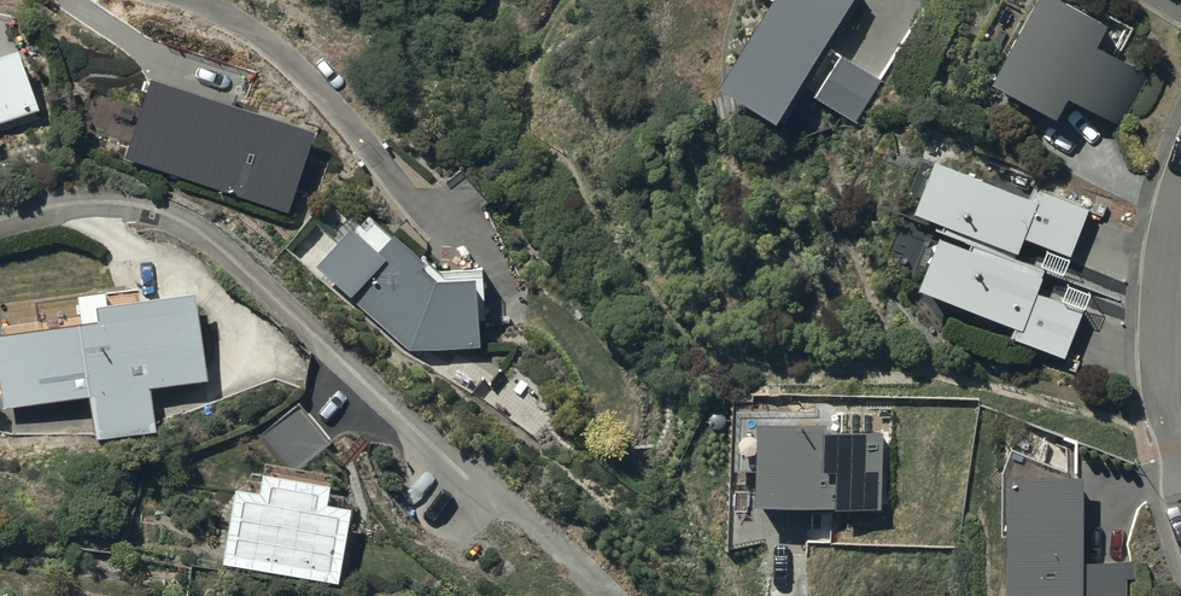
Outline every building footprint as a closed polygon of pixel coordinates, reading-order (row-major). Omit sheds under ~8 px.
[(863,0),(779,0),(719,100),(781,137),(864,0),(863,0)] [(1055,114),(1066,94),(1122,125),(1151,74),(1091,41),(1103,19),(1070,0),(1035,0),(991,78),(1055,114)] [(43,108),(23,43),(0,50),(0,121),(43,108)] [(884,85),(844,60),(819,100),(858,125),(884,85)] [(315,139),(154,84),(127,161),(289,216),(315,139)] [(1030,192),(934,156),(913,207),(942,219),(940,227),(969,238),(967,244),(937,231),(936,236),(926,232),(913,264),(924,268),(918,283),(1013,322),(1009,332),(1067,356),(1090,289),(1067,280),(1061,298),(1036,288),(1044,266),(1015,255),(1019,244),(1023,234),(1047,244),(1040,261),(1062,270),(1088,207),(1033,184),(1030,192)] [(353,222),(317,264),(408,349),(481,344),(479,318),(484,318),(481,264),(439,267),(393,227),(389,231),(367,213),(356,225),(353,222)] [(0,329),(0,363),(5,404),(89,394),(95,438),(157,431),(151,385),(206,378),(195,287),(139,294),(137,285),(75,292),(76,295),(31,301),(32,305),(8,308),(9,321),(3,322),(4,328),(0,329)] [(260,486),(235,482),(221,562),(339,583),(352,504),(327,500),(331,479),(263,467),(260,486)] [(1006,471),(1004,595),(1130,595),(1130,560),(1081,560),(1082,471),(1006,471)]
